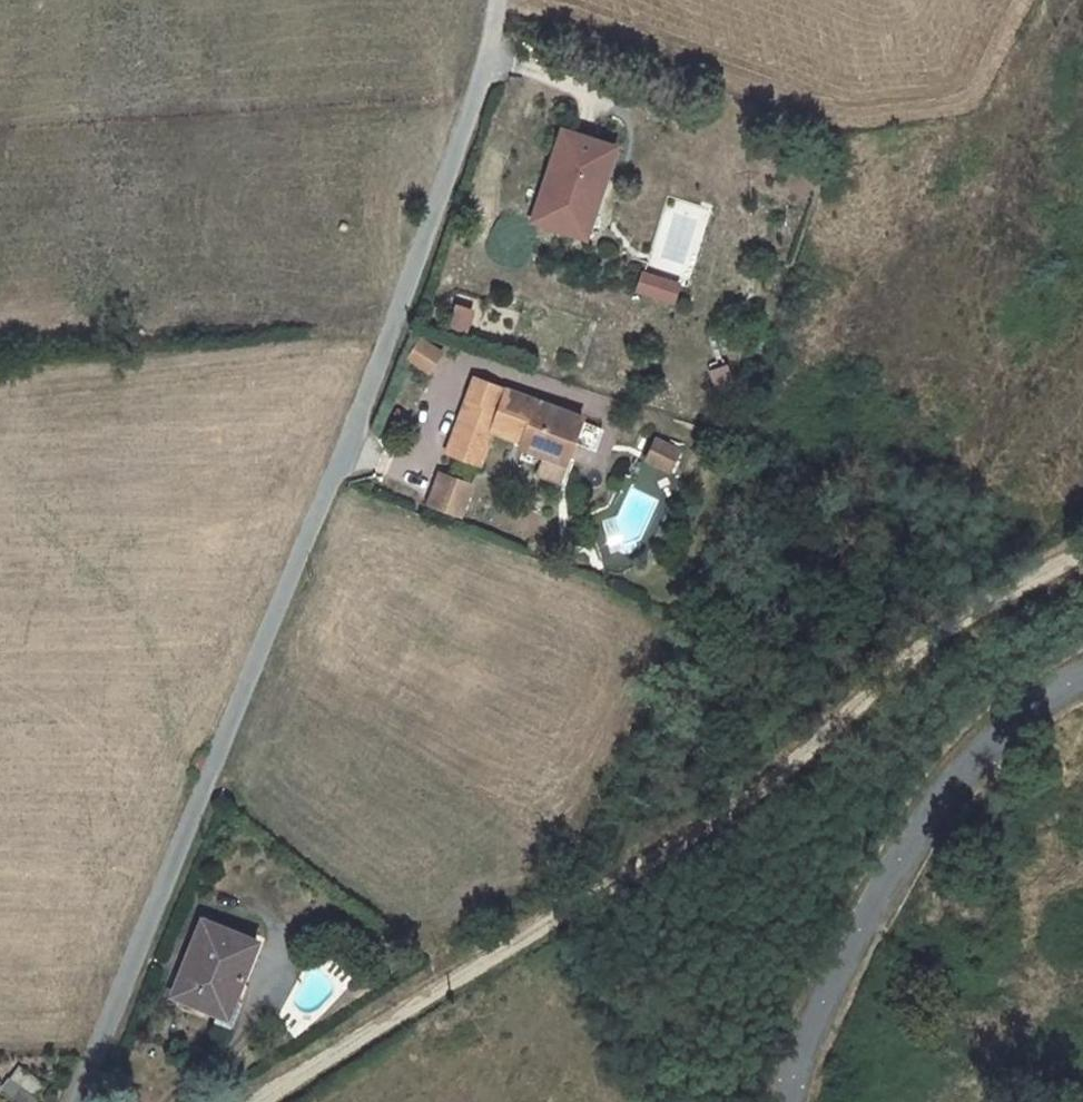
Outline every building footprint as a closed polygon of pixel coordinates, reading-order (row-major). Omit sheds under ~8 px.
[(533,220),(585,239),(613,156),(615,150),(600,145),(570,135),(563,132),(533,220)] [(641,269),(636,293),(678,301),(683,277),(641,269)] [(471,317),(455,312),(449,330),(466,334),(471,317)] [(406,359),(430,373),(445,350),(421,335),(406,359)] [(583,419),(474,380),(451,444),(459,447),(455,456),(480,466),(491,434),(521,444),(519,449),(543,457),(537,475),(560,483),(583,419)] [(646,461),(670,472),(679,453),(655,441),(646,461)] [(459,447),(451,444),(447,454),(455,456),(459,447)] [(472,487),(439,475),(429,504),(461,515),(472,487)] [(739,511),(728,509),(726,518),(737,520),(739,511)] [(202,924),(173,996),(229,1018),(257,946),(202,924)]
